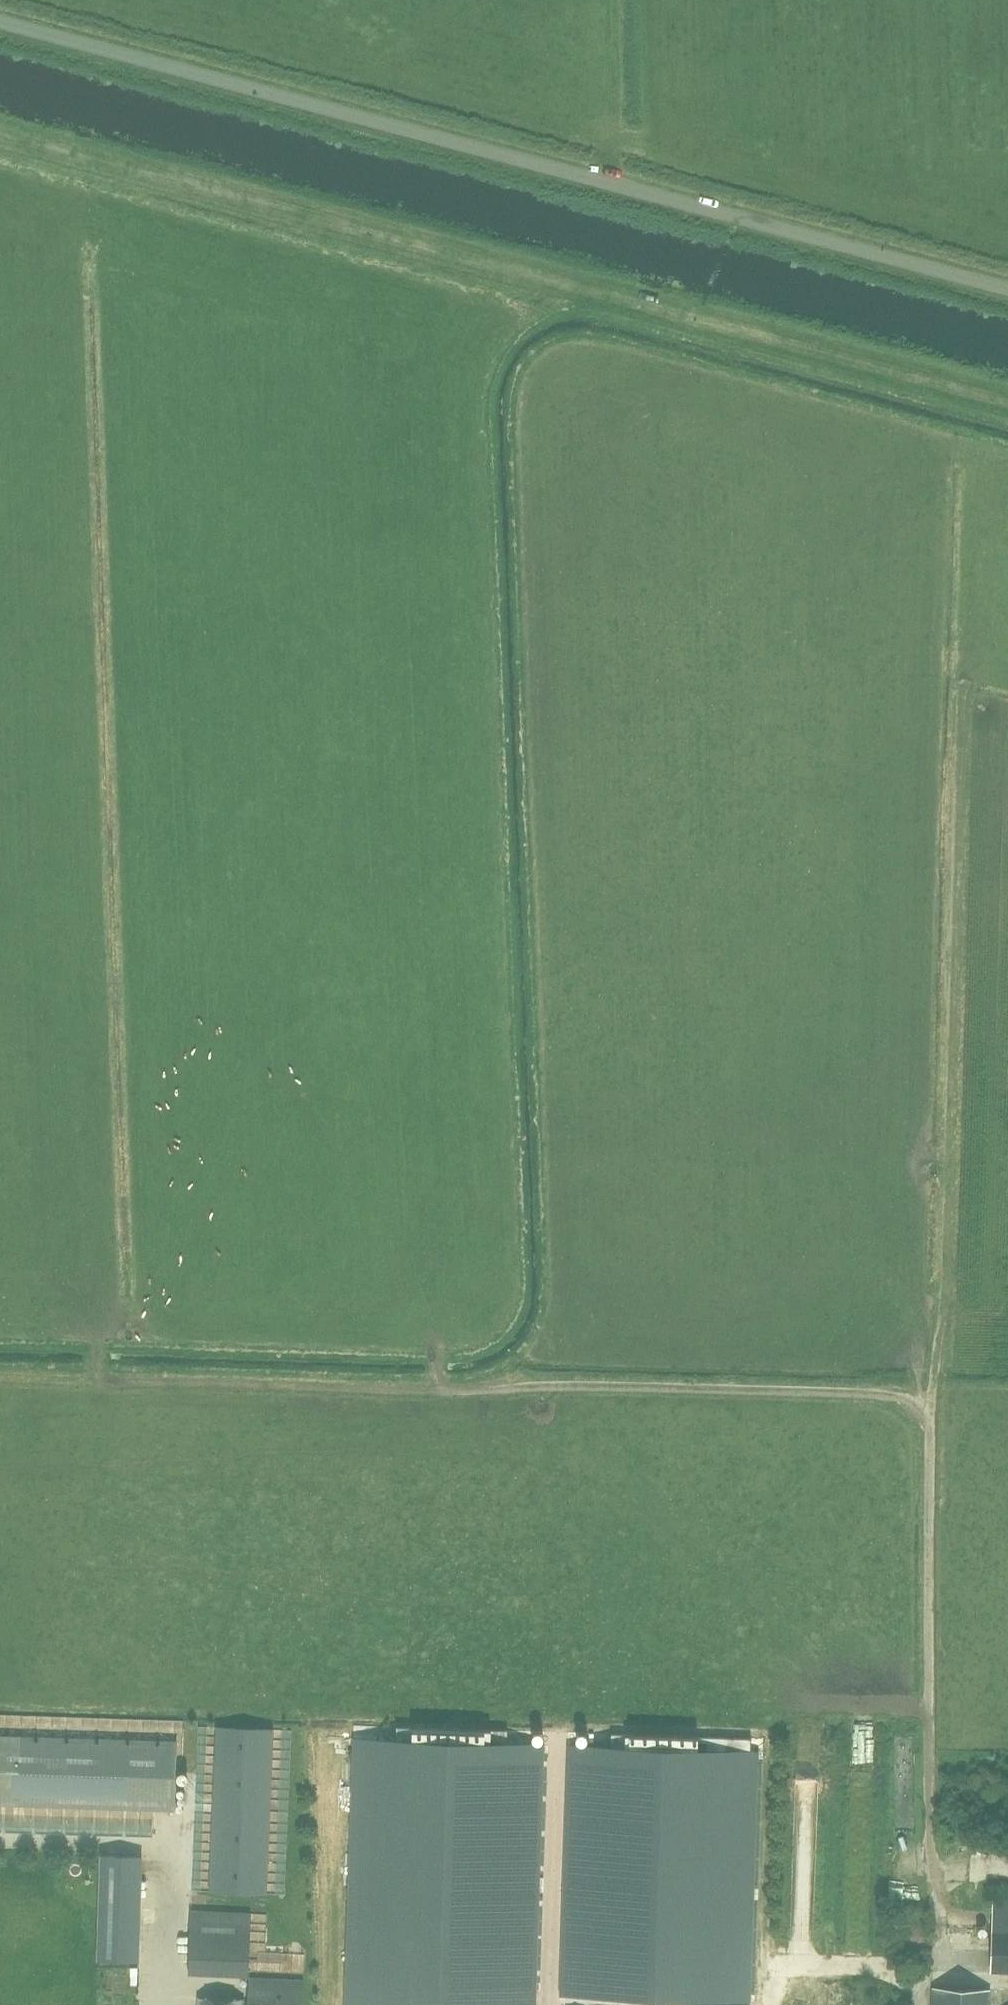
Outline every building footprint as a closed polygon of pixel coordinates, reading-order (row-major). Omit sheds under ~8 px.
[(151,1732),(181,1733),(182,1721),(151,1721),(151,1732)] [(353,1746),(349,1874),(344,1874),(343,1885),(348,1886),(345,2004),(535,2004),(536,1990),(540,1990),(548,1745),(528,1745),(528,1731),(354,1726),(353,1740),(348,1740),(348,1746),(353,1746)] [(267,1894),(274,1729),(217,1727),(210,1892),(267,1894)] [(568,1746),(560,1995),(754,2001),(763,1739),(584,1733),(584,1747),(568,1746)] [(0,1735),(0,1804),(172,1810),(175,1741),(21,1736),(0,1735)] [(111,1858),(110,1881),(148,1882),(149,1859),(111,1858)] [(127,1895),(126,1924),(158,1924),(158,1911),(145,1911),(145,1896),(127,1895)] [(993,1901),(990,1972),(1007,1972),(1007,1901),(993,1901)] [(249,1971),(250,1912),(191,1911),(190,1969),(249,1971)] [(111,1995),(151,1994),(149,1940),(109,1941),(111,1995)] [(303,1993),(303,1981),(249,1978),(247,2004),(310,2004),(310,1994),(303,1993)] [(990,1990),(932,1988),(932,2004),(989,2004),(990,1990)]
